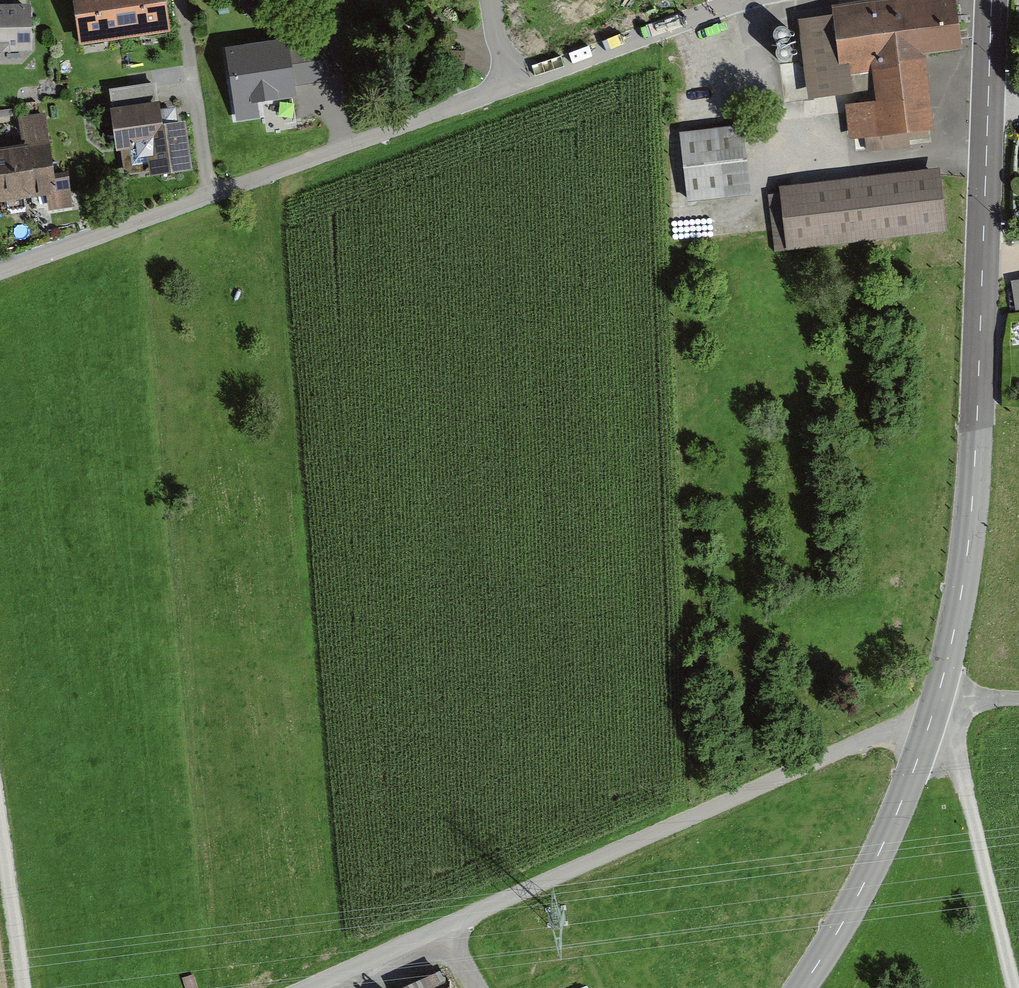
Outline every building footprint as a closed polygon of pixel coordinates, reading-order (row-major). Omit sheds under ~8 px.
[(78,45),(170,33),(166,0),(72,0),(78,45)] [(247,11),(276,0),(243,0),(247,11)] [(876,105),(845,110),(849,142),(930,131),(926,98),(925,98),(920,58),(962,52),(955,0),(905,0),(832,10),(833,18),(795,24),(805,102),(866,93),(862,65),(870,64),(876,105)] [(0,8),(0,60),(33,59),(31,7),(0,8)] [(314,35),(224,47),(234,121),(261,117),(259,104),(299,98),(297,84),(320,80),(314,35)] [(110,110),(118,153),(152,146),(158,177),(193,171),(183,121),(163,125),(159,101),(110,110)] [(21,119),(25,149),(0,152),(0,200),(44,195),(46,213),(71,210),(67,176),(55,178),(47,116),(21,119)] [(738,136),(683,142),(689,191),(744,185),(738,136)] [(785,192),(791,243),(942,225),(936,174),(785,192)] [(404,987),(445,987),(439,973),(404,987)]
